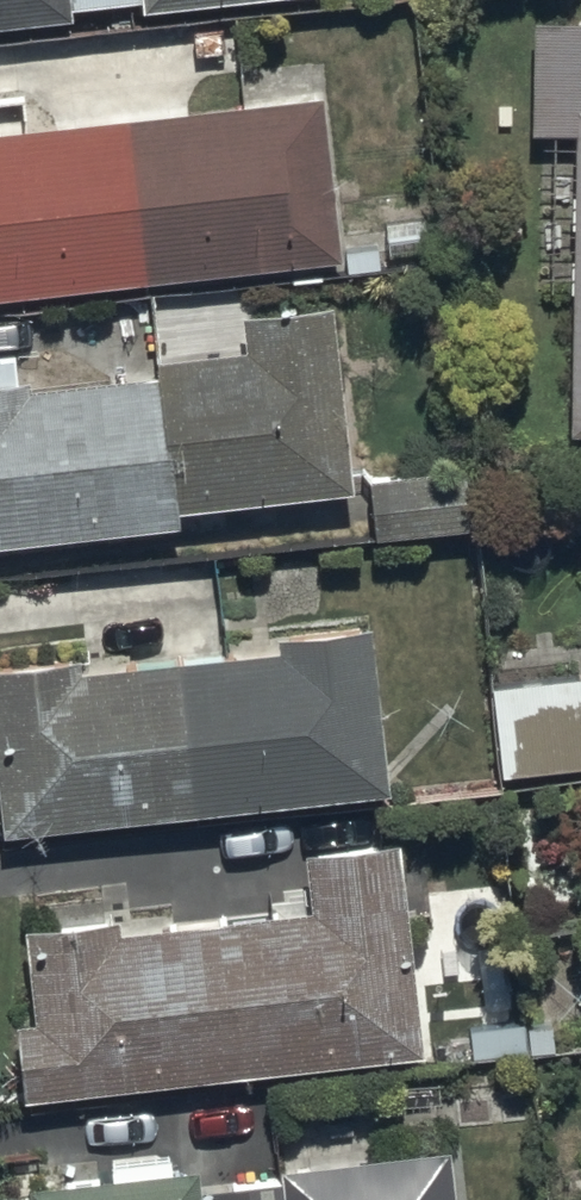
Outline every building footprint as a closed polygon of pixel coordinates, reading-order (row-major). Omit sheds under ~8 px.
[(76,28),(75,19),(146,11),(147,18),(311,0),(0,0),(0,36),(76,28)] [(460,69),(529,71),(528,121),(570,122),(564,420),(580,420),(580,9),(462,6),(460,69)] [(344,268),(327,105),(26,138),(23,111),(0,114),(0,306),(344,268)] [(186,538),(184,518),(357,500),(339,316),(245,326),(249,357),(163,366),(165,383),(30,396),(28,370),(0,373),(0,557),(186,538)] [(465,468),(368,478),(374,538),(471,528),(465,468)] [(573,516),(580,585),(580,515),(573,516)] [(0,800),(1,807),(381,762),(362,597),(267,608),(269,620),(86,642),(84,627),(0,637),(0,799),(0,800)] [(487,660),(495,750),(580,743),(580,729),(574,652),(487,660)] [(111,890),(18,900),(29,995),(9,997),(17,1072),(417,1027),(392,813),(295,824),(302,881),(112,903),(111,890)] [(287,1199),(461,1199),(453,1128),(282,1147),(283,1160),(287,1199)] [(283,1160),(194,1170),(191,1147),(29,1165),(32,1199),(287,1199),(283,1160)]
